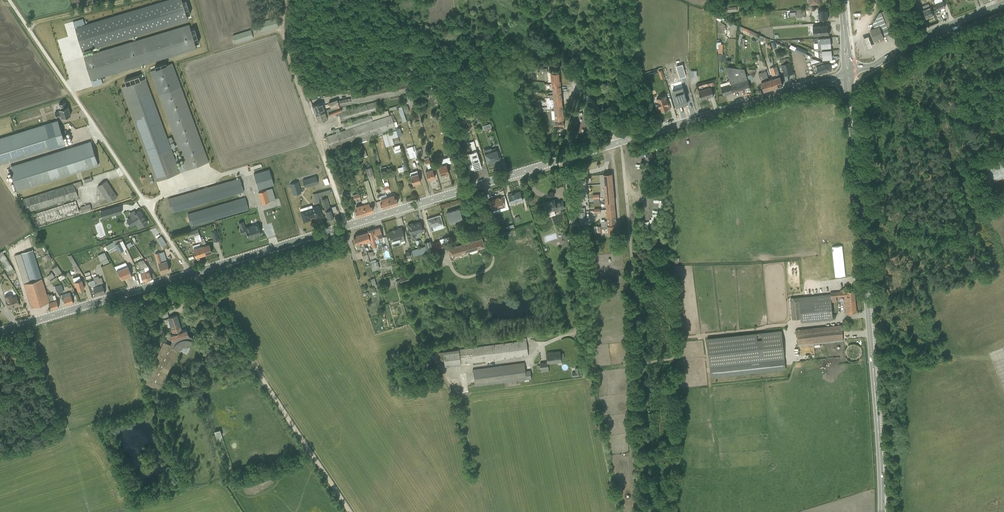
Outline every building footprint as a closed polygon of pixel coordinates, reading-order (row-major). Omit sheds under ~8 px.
[(73,21),(82,51),(187,19),(186,15),(190,13),(186,0),(162,0),(85,23),(83,18),(73,21)] [(945,6),(942,0),(934,0),(937,9),(945,6)] [(926,17),(933,14),(928,3),(922,5),(923,9),(922,9),(923,14),(925,13),(926,17)] [(819,19),(828,18),(827,8),(818,9),(819,19)] [(874,39),(890,33),(888,29),(894,27),(891,22),(886,9),(879,12),(873,22),(874,27),(870,29),(874,39)] [(265,21),(254,24),(255,28),(259,27),(260,31),(278,26),(275,17),(265,20),(265,21)] [(196,48),(188,24),(83,56),(92,86),(102,83),(100,78),(93,80),(93,79),(196,48)] [(828,28),(827,24),(812,25),(813,35),(820,34),(820,33),(824,33),(824,34),(829,33),(829,28),(828,28)] [(757,35),(757,33),(740,25),(738,30),(742,31),(742,30),(747,32),(747,33),(755,37),(757,35)] [(253,38),(250,29),(232,35),(235,43),(253,38)] [(868,34),(861,36),(866,48),(872,46),(868,34)] [(820,50),(831,49),(830,37),(820,38),(821,41),(818,42),(818,47),(819,47),(820,47),(816,48),(816,50),(820,50)] [(805,54),(807,50),(797,45),(796,46),(792,45),(791,48),(805,54)] [(822,58),(831,57),(831,49),(820,50),(818,51),(818,56),(819,56),(819,57),(822,58)] [(785,75),(793,72),(788,57),(780,60),(785,75)] [(818,73),(831,69),(830,63),(824,62),(824,61),(821,60),(820,60),(814,58),(813,59),(815,62),(818,71),(818,73)] [(181,172),(210,161),(172,61),(149,69),(183,163),(181,164),(181,165),(179,166),(181,172)] [(778,86),(783,84),(777,64),(773,65),(773,66),(778,86)] [(748,79),(746,75),(744,68),(725,66),(730,80),(720,83),(723,95),(735,91),(739,89),(739,90),(744,88),(748,86),(748,87),(750,86),(747,79),(748,79)] [(778,86),(773,66),(769,67),(772,77),(771,78),(773,87),(778,86)] [(769,89),(773,87),(771,78),(768,79),(766,70),(763,71),(769,89)] [(552,82),(561,81),(560,71),(551,72),(552,82)] [(764,90),(769,89),(763,71),(758,73),(764,90)] [(122,86),(156,180),(180,172),(145,78),(140,80),(138,75),(124,80),(126,85),(122,86)] [(411,91),(408,78),(374,85),(374,83),(362,85),(363,88),(350,91),(351,97),(349,98),(349,97),(337,100),(337,99),(328,102),(330,108),(335,107),(335,106),(339,105),(338,103),(339,103),(339,106),(352,103),(352,104),(383,97),(384,99),(399,97),(399,94),(411,91)] [(552,82),(553,91),(561,91),(561,81),(552,82)] [(701,99),(713,95),(711,86),(699,90),(701,99)] [(683,87),(672,90),(677,106),(687,103),(683,87)] [(306,97),(314,96),(314,94),(318,94),(318,92),(314,93),(313,89),(304,90),(306,97)] [(553,99),(562,99),(561,91),(553,91),(553,94),(547,95),(547,97),(549,97),(550,99),(553,99)] [(404,103),(415,100),(413,93),(402,97),(404,103)] [(424,96),(427,106),(433,104),(434,106),(438,105),(435,95),(435,94),(434,94),(434,93),(424,96)] [(670,106),(668,100),(666,95),(656,98),(659,107),(660,106),(661,110),(671,108),(670,106)] [(554,105),(563,104),(562,99),(553,99),(550,99),(549,97),(547,97),(547,105),(554,105)] [(61,117),(70,114),(68,106),(67,106),(65,101),(59,103),(60,108),(59,108),(59,110),(55,112),(56,116),(61,115),(61,117)] [(312,105),(314,113),(325,110),(322,101),(312,105)] [(317,121),(327,118),(327,117),(329,116),(335,113),(336,115),(339,114),(340,121),(379,111),(376,101),(347,109),(346,108),(348,107),(348,105),(346,105),(339,107),(339,106),(335,107),(330,108),(325,110),(314,113),(317,121)] [(555,119),(564,118),(563,104),(554,105),(555,119)] [(329,150),(396,128),(395,126),(393,121),(391,115),(340,131),(339,128),(335,129),(336,133),(325,136),(329,150)] [(65,143),(58,120),(0,138),(0,163),(0,164),(65,143)] [(385,145),(399,141),(396,130),(382,134),(385,145)] [(17,190),(98,164),(91,141),(9,167),(17,190)] [(395,154),(402,152),(399,144),(392,146),(395,154)] [(409,158),(417,155),(416,149),(414,145),(406,148),(409,158)] [(494,162),(501,160),(498,151),(496,151),(495,147),(491,148),(491,151),(484,153),(487,161),(494,159),(494,162)] [(476,168),(481,166),(476,150),(469,152),(474,167),(475,166),(476,168)] [(428,179),(435,177),(432,169),(435,167),(433,161),(430,162),(429,158),(428,156),(424,158),(426,164),(428,169),(425,170),(428,179)] [(440,175),(448,172),(446,164),(451,162),(449,156),(438,160),(440,165),(437,165),(440,175)] [(373,174),(370,163),(365,165),(368,175),(369,180),(374,179),(373,174)] [(399,174),(408,172),(405,163),(402,164),(402,168),(398,169),(399,171),(398,171),(399,174)] [(258,189),(274,184),(269,169),(254,173),(258,189)] [(413,184),(420,182),(417,170),(409,172),(413,184)] [(601,218),(602,224),(616,223),(612,173),(603,174),(607,219),(604,219),(604,218),(601,218)] [(304,187),(318,183),(315,176),(302,179),(304,187)] [(244,191),(240,177),(168,198),(172,212),(244,191)] [(365,212),(373,210),(370,200),(374,199),(368,179),(364,180),(367,194),(366,194),(368,201),(367,201),(366,198),(361,199),(362,203),(365,212)] [(82,185),(81,180),(17,200),(24,213),(74,197),(75,198),(78,198),(75,188),(82,185)] [(108,202),(117,196),(106,180),(97,186),(108,202)] [(293,195),(301,192),(298,181),(290,183),(293,195)] [(261,203),(275,199),(272,188),(258,192),(261,203)] [(317,192),(319,198),(321,197),(321,195),(331,192),(330,189),(317,192)] [(510,203),(523,200),(520,190),(515,192),(515,191),(507,193),(510,203)] [(389,204),(387,196),(386,193),(380,195),(381,201),(380,202),(381,207),(389,204)] [(389,204),(398,202),(396,197),(394,197),(393,194),(387,196),(389,204)] [(191,226),(249,209),(245,196),(187,213),(191,226)] [(491,210),(505,206),(502,196),(488,200),(491,210)] [(328,218),(333,216),(331,208),(327,197),(322,198),(328,218)] [(555,211),(565,208),(562,200),(555,202),(554,199),(544,202),(547,211),(545,212),(546,217),(556,214),(555,211)] [(78,209),(75,200),(27,215),(36,228),(82,212),(82,213),(92,210),(90,203),(80,206),(81,208),(78,209)] [(275,229),(283,226),(277,203),(271,205),(272,211),(270,211),(275,229)] [(365,212),(362,203),(355,206),(356,209),(355,209),(357,215),(365,212)] [(322,216),(319,205),(312,206),(312,204),(300,208),(300,210),(303,222),(310,219),(310,218),(314,216),(314,218),(322,216)] [(102,218),(122,212),(120,205),(100,211),(102,218)] [(258,209),(263,225),(270,223),(265,207),(258,209)] [(461,218),(459,208),(446,212),(449,222),(461,218)] [(131,225),(136,222),(138,227),(147,222),(139,210),(135,213),(134,210),(130,213),(131,216),(127,219),(131,225)] [(442,223),(439,215),(426,219),(430,231),(434,230),(433,229),(436,228),(435,225),(442,223)] [(245,226),(243,220),(238,222),(240,227),(239,227),(241,233),(246,232),(248,236),(252,235),(252,236),(261,234),(257,223),(245,226)] [(423,230),(420,221),(413,223),(412,223),(407,224),(411,238),(415,237),(414,233),(423,230)] [(608,232),(617,232),(616,223),(602,224),(594,225),(594,231),(605,231),(604,228),(607,227),(608,232)] [(367,231),(370,241),(372,247),(378,245),(377,242),(379,242),(378,239),(383,237),(379,226),(367,231)] [(405,239),(401,226),(397,227),(397,228),(395,229),(395,228),(392,229),(392,230),(388,231),(392,243),(405,239)] [(196,241),(201,240),(201,238),(197,227),(196,228),(196,229),(188,231),(190,236),(194,235),(196,241)] [(367,231),(361,233),(364,243),(370,241),(367,231)] [(364,244),(364,243),(361,233),(355,234),(356,236),(353,237),(357,249),(362,247),(363,252),(361,253),(364,261),(369,259),(366,249),(365,246),(365,245),(365,244),(364,244)] [(569,244),(570,244),(569,233),(563,234),(563,236),(562,236),(562,242),(564,242),(564,244),(569,243),(569,244)] [(162,245),(166,243),(161,235),(157,238),(162,245)] [(205,253),(211,252),(209,243),(205,244),(203,237),(201,238),(201,240),(202,242),(205,253)] [(119,252),(126,248),(121,238),(114,240),(114,241),(105,246),(108,250),(116,246),(119,252)] [(484,246),(482,238),(447,248),(450,259),(454,258),(453,256),(479,248),(484,246)] [(414,255),(433,250),(431,243),(430,240),(424,242),(425,245),(412,249),(414,255)] [(431,243),(433,250),(442,247),(441,243),(441,240),(439,241),(431,243)] [(205,253),(202,242),(192,245),(196,256),(205,253)] [(433,250),(433,252),(434,255),(444,252),(442,247),(433,250)] [(51,309),(59,307),(55,294),(53,295),(52,293),(47,295),(33,249),(15,255),(31,307),(49,302),(51,309)] [(14,271),(2,250),(0,252),(0,259),(9,274),(14,271)] [(41,253),(46,261),(51,258),(47,250),(41,253)] [(433,252),(433,250),(414,255),(414,258),(421,256),(420,256),(433,252)] [(104,263),(109,261),(104,251),(98,255),(100,261),(102,260),(104,263)] [(161,271),(169,269),(164,254),(160,256),(159,251),(154,253),(161,271)] [(68,256),(76,271),(78,270),(79,270),(80,270),(71,254),(68,256)] [(147,279),(152,278),(148,266),(143,259),(141,260),(147,279)] [(369,261),(372,270),(379,268),(377,260),(376,261),(375,259),(369,261)] [(147,279),(141,260),(137,261),(140,268),(139,269),(140,272),(137,273),(139,278),(142,277),(143,281),(147,279)] [(122,278),(131,275),(128,265),(125,262),(114,266),(122,278)] [(56,275),(62,272),(57,265),(52,269),(56,275)] [(400,279),(401,283),(401,284),(410,282),(410,279),(411,279),(410,275),(408,276),(407,272),(398,275),(400,279)] [(77,290),(84,288),(82,279),(80,279),(79,275),(72,277),(75,286),(76,286),(77,290)] [(100,294),(105,292),(102,284),(103,283),(101,277),(99,278),(98,275),(93,277),(95,283),(97,285),(100,294)] [(58,292),(64,290),(61,284),(55,286),(56,290),(58,292)] [(846,311),(856,310),(855,289),(831,291),(831,293),(790,296),(792,318),(801,317),(801,321),(833,318),(831,301),(837,300),(836,296),(844,295),(846,311)] [(66,304),(73,302),(70,291),(60,294),(61,297),(63,296),(66,304)] [(11,308),(20,305),(17,295),(12,297),(12,294),(4,296),(8,307),(11,306),(11,308)] [(193,336),(188,334),(186,327),(181,328),(177,314),(167,317),(172,333),(170,333),(172,339),(170,344),(166,342),(166,340),(164,339),(145,382),(160,388),(178,347),(180,348),(181,347),(182,346),(184,346),(185,345),(186,345),(188,346),(189,343),(189,344),(193,336)] [(843,339),(841,323),(796,328),(798,344),(843,339)] [(711,377),(785,369),(781,329),(707,337),(711,377)] [(485,361),(528,355),(526,340),(531,339),(531,337),(523,338),(523,341),(437,352),(438,355),(439,355),(440,358),(443,358),(444,366),(472,362),(473,364),(485,363),(485,361)] [(548,363),(562,361),(561,358),(564,357),(564,352),(561,353),(560,350),(546,352),(548,361),(540,362),(540,364),(537,365),(538,369),(541,369),(541,372),(549,371),(548,363)] [(526,370),(524,362),(472,369),(475,386),(531,378),(530,370),(526,370)]
